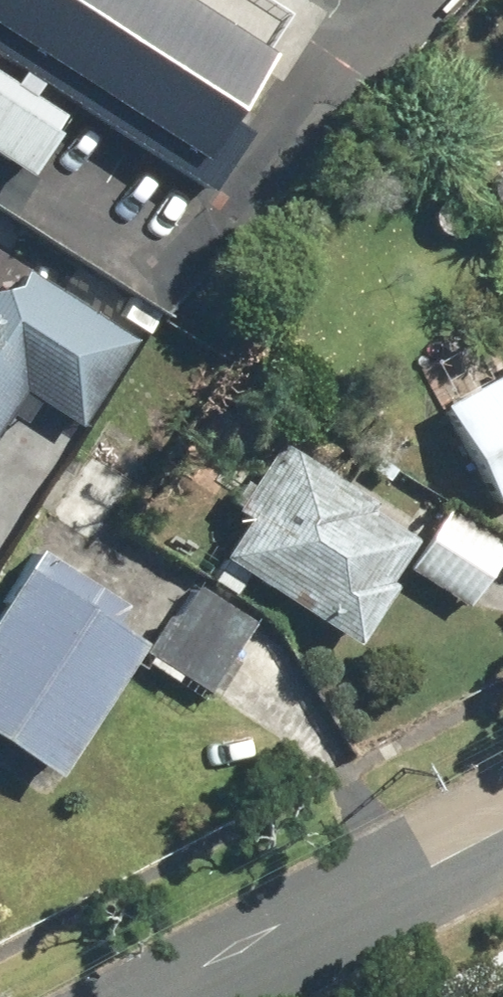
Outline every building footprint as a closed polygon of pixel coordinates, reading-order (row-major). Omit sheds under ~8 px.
[(29,171),(72,106),(206,192),(245,130),(223,116),(264,54),(180,0),(0,0),(0,152),(29,171)] [(452,200),(442,198),(433,201),(426,208),(424,218),(427,227),(435,234),(444,236),(454,233),(460,226),(462,216),(459,207),(452,200)] [(13,388),(76,427),(133,338),(25,270),(16,285),(0,287),(0,409),(13,388)] [(436,401),(492,506),(502,500),(502,366),(436,401)] [(238,516),(214,553),(350,640),(386,585),(380,581),(408,538),(362,508),(368,499),(275,440),(229,510),(238,516)] [(438,506),(400,561),(462,602),(499,547),(438,506)] [(0,595),(0,740),(52,772),(136,639),(107,621),(120,601),(31,546),(0,595)] [(191,580),(143,649),(202,689),(250,620),(191,580)]
